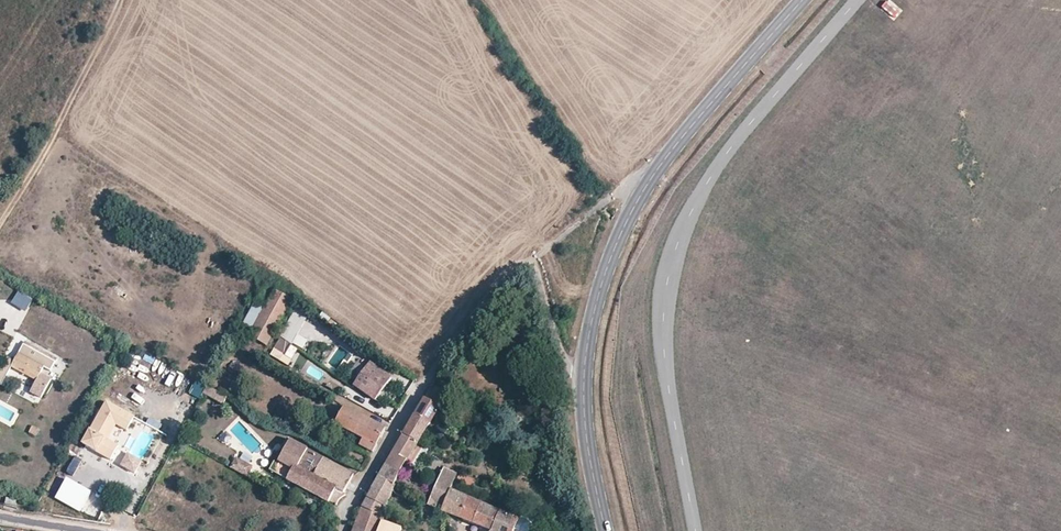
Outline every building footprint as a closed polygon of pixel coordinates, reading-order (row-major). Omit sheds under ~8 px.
[(249,335),(273,290),(264,286),(240,330),(249,335)] [(273,290),(249,335),(267,345),(291,300),(273,290)] [(13,303),(26,311),(33,300),(20,291),(13,303)] [(291,343),(281,337),(269,354),(288,365),(291,359),(284,353),(291,343)] [(59,360),(26,342),(13,367),(37,380),(31,393),(41,398),(51,379),(40,374),(44,367),(53,372),(59,360)] [(12,360),(0,355),(0,381),(3,383),(12,360)] [(369,364),(355,385),(377,400),(380,395),(391,379),(369,364)] [(209,386),(205,392),(215,399),(216,397),(222,400),(225,395),(209,386)] [(425,396),(403,433),(418,443),(442,405),(425,396)] [(106,403),(84,444),(103,455),(111,442),(109,441),(103,438),(113,419),(129,428),(134,419),(106,403)] [(346,405),(336,422),(363,437),(360,442),(373,449),(386,427),(346,405)] [(103,438),(109,441),(117,428),(126,433),(129,428),(113,419),(103,438)] [(403,433),(386,462),(401,471),(418,443),(403,433)] [(289,438),(272,468),(330,501),(337,489),(343,493),(354,474),(289,438)] [(111,442),(103,455),(112,459),(119,446),(111,442)] [(235,464),(232,468),(241,473),(245,464),(239,461),(237,466),(235,464)] [(367,496),(362,507),(384,516),(397,488),(395,487),(401,471),(386,462),(372,487),(367,496)] [(460,472),(457,480),(470,486),(474,478),(460,472)] [(84,490),(76,485),(65,479),(55,496),(74,507),(84,490)] [(439,484),(431,507),(443,511),(452,491),(439,484)] [(443,511),(489,530),(515,530),(518,521),(452,491),(443,511)] [(353,530),(401,530),(403,526),(383,520),(384,516),(362,507),(353,530)]
